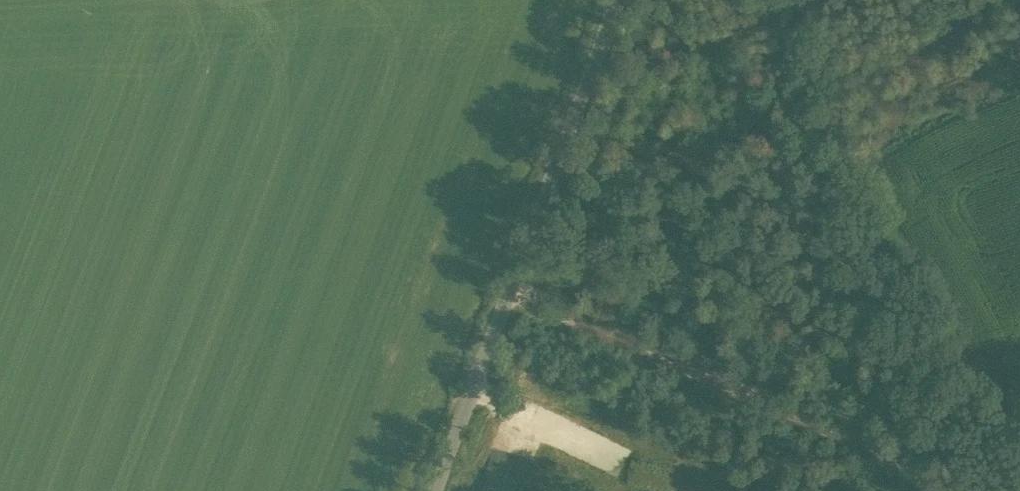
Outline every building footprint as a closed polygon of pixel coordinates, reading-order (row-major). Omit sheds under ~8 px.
[(707,483),(694,476),(686,490),(703,490),(707,483)]
